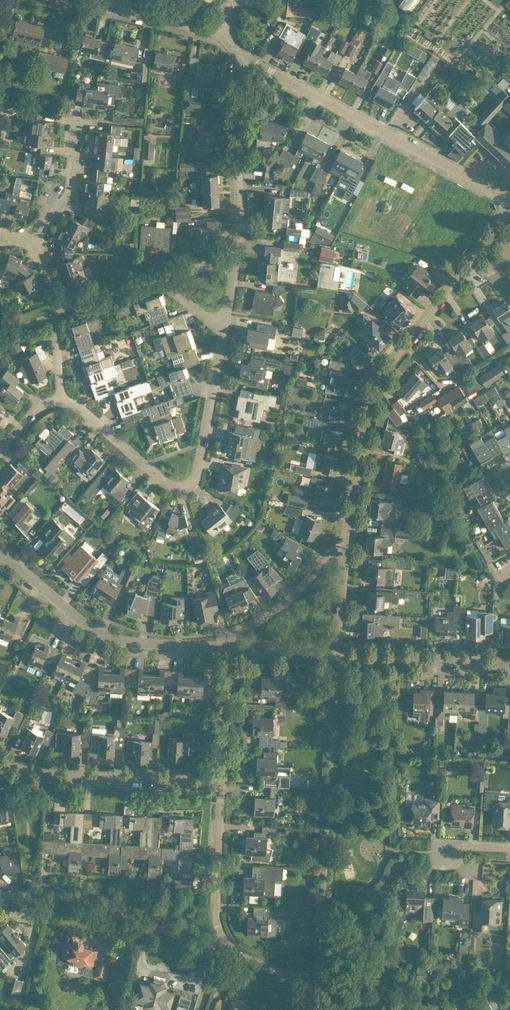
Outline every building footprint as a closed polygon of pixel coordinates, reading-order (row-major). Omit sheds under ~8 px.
[(296,0),(279,0),(279,4),(269,3),(268,11),(294,14),(294,13),(313,16),(314,8),(295,6),(296,0)] [(399,5),(409,13),(418,0),(402,0),(399,5)] [(347,8),(342,17),(348,20),(357,25),(362,16),(347,8)] [(16,20),(13,33),(33,37),(31,44),(31,45),(39,46),(41,39),(44,26),(26,22),(26,20),(19,18),(19,20),(16,20)] [(303,42),(294,37),(297,33),(291,30),(293,26),(286,22),(279,36),(285,39),(276,53),(290,61),(297,49),(298,48),(300,49),(303,42)] [(306,36),(303,45),(308,48),(307,49),(309,51),(304,60),(303,62),(304,62),(308,64),(308,66),(312,68),(314,67),(315,67),(321,55),(325,47),(319,44),(320,44),(315,41),(318,35),(309,30),(306,36)] [(103,60),(107,42),(100,40),(101,39),(92,37),(92,35),(86,33),(85,35),(84,35),(81,49),(90,51),(89,57),(103,60)] [(343,39),(337,50),(344,53),(349,43),(343,39)] [(103,60),(101,72),(105,73),(107,63),(108,63),(111,60),(111,59),(121,61),(121,59),(133,62),(133,63),(134,63),(134,60),(137,47),(115,42),(115,43),(107,42),(103,60)] [(64,72),(68,57),(39,50),(35,65),(64,72)] [(345,68),(338,80),(343,83),(342,85),(347,88),(348,86),(349,86),(360,66),(350,61),(355,53),(347,50),(339,65),(345,68)] [(183,75),(184,71),(186,63),(179,62),(173,61),(174,55),(156,51),(153,66),(153,70),(160,71),(161,68),(171,70),(171,69),(177,71),(176,74),(183,75)] [(327,58),(321,55),(315,67),(325,73),(326,74),(331,63),(332,61),(332,60),(335,53),(331,51),(327,58)] [(421,51),(417,59),(424,62),(428,55),(421,51)] [(432,53),(416,76),(423,81),(439,58),(432,53)] [(371,71),(378,74),(383,63),(376,60),(371,71)] [(148,62),(138,61),(136,80),(137,80),(137,81),(146,83),(148,62)] [(387,61),(371,90),(376,93),(373,98),(375,99),(374,102),(380,105),(381,102),(388,106),(395,93),(400,83),(399,83),(387,76),(390,70),(391,68),(386,65),(385,64),(387,61),(387,62),(387,61)] [(197,72),(192,72),(190,85),(211,87),(212,81),(214,64),(198,62),(197,72)] [(371,71),(366,69),(360,66),(349,86),(360,92),(367,79),(371,71)] [(477,71),(473,76),(480,82),(484,76),(477,71)] [(416,77),(408,72),(401,87),(408,91),(416,77)] [(504,90),(509,84),(509,83),(503,77),(497,84),(504,90)] [(95,108),(95,102),(97,89),(96,89),(89,88),(90,83),(78,82),(76,96),(83,97),(82,106),(95,108)] [(114,108),(116,96),(121,96),(124,86),(110,82),(109,84),(97,82),(96,89),(97,89),(95,102),(102,102),(101,109),(106,109),(107,107),(114,108)] [(442,97),(439,94),(445,88),(439,82),(415,108),(428,121),(442,105),(438,102),(442,97)] [(504,90),(477,119),(473,123),(480,129),(476,134),(474,135),(477,138),(509,168),(509,167),(509,131),(504,137),(487,122),(502,105),(509,112),(509,96),(504,90)] [(184,108),(202,110),(203,97),(185,96),(184,108)] [(454,116),(464,105),(458,100),(450,108),(444,103),(442,105),(428,121),(441,132),(455,117),(454,116)] [(49,134),(50,121),(41,120),(41,113),(27,111),(25,130),(30,131),(42,133),(49,134)] [(455,117),(441,132),(455,146),(448,154),(458,159),(477,138),(474,135),(476,134),(463,122),(462,124),(455,117)] [(256,136),(255,148),(271,149),(272,138),(273,121),(262,120),(260,137),(256,136)] [(285,123),(273,121),(272,138),(278,139),(277,145),(283,146),(285,123)] [(121,138),(119,138),(121,125),(117,125),(111,124),(107,124),(106,131),(95,130),(94,132),(93,142),(112,144),(120,145),(121,138)] [(204,124),(194,124),(191,124),(191,136),(199,136),(199,147),(205,147),(205,149),(217,148),(216,137),(214,137),(214,130),(204,130),(204,124)] [(42,140),(42,133),(30,131),(24,130),(22,142),(31,144),(30,152),(32,152),(33,152),(44,153),(45,145),(47,146),(48,141),(42,140)] [(304,150),(309,153),(317,138),(307,132),(296,153),(301,155),(304,150)] [(1,138),(0,147),(10,149),(10,142),(7,139),(1,138)] [(328,143),(317,138),(309,153),(315,156),(312,161),(317,164),(328,143)] [(142,158),(153,159),(154,142),(144,141),(142,158)] [(111,151),(112,144),(93,142),(92,155),(98,155),(117,157),(118,152),(111,151)] [(277,161),(281,164),(288,151),(283,148),(277,161)] [(343,170),(351,155),(340,150),(329,170),(340,176),(343,170)] [(294,154),(288,151),(281,164),(288,167),(291,162),(294,154)] [(51,154),(44,153),(33,152),(32,152),(31,164),(40,165),(39,172),(39,176),(49,178),(50,174),(52,174),(53,167),(56,168),(57,163),(50,162),(51,154)] [(116,169),(117,157),(98,155),(97,162),(91,161),(90,166),(93,167),(92,174),(106,175),(107,168),(116,169)] [(340,176),(339,178),(350,183),(346,190),(342,197),(348,200),(360,179),(354,176),(355,173),(359,166),(362,161),(351,155),(343,170),(340,176)] [(194,170),(194,162),(179,162),(179,170),(194,170)] [(310,179),(316,182),(323,169),(317,166),(310,179)] [(201,168),(203,190),(218,189),(217,174),(210,175),(210,168),(201,168)] [(316,182),(321,185),(328,172),(323,169),(316,182)] [(265,170),(264,181),(279,182),(279,175),(269,175),(270,170),(266,170),(265,170)] [(105,183),(106,175),(92,174),(91,180),(84,180),(83,192),(89,193),(108,195),(109,190),(102,189),(103,182),(105,183)] [(30,198),(32,192),(21,189),(18,189),(21,177),(16,177),(13,188),(12,194),(10,200),(11,200),(10,203),(16,204),(13,215),(25,218),(30,198)] [(219,204),(218,189),(203,190),(195,190),(196,205),(219,204)] [(10,203),(11,200),(10,200),(12,194),(6,192),(4,198),(0,197),(0,216),(1,212),(7,213),(10,203)] [(107,207),(108,195),(89,193),(88,200),(82,200),(81,204),(84,204),(83,212),(97,213),(98,206),(107,207)] [(266,195),(265,209),(282,211),(282,204),(289,205),(290,197),(266,195)] [(175,206),(176,221),(191,221),(190,205),(175,206)] [(265,209),(263,223),(287,225),(288,218),(281,217),(282,211),(265,209)] [(63,222),(61,227),(77,236),(83,239),(88,228),(90,229),(94,222),(82,215),(78,222),(72,218),(69,225),(63,222)] [(191,227),(190,234),(193,235),(192,242),(205,244),(206,234),(218,235),(220,223),(213,222),(207,221),(206,228),(194,227),(191,227)] [(141,225),(140,240),(140,250),(147,250),(147,252),(148,249),(149,248),(160,249),(161,250),(161,253),(162,253),(162,250),(164,249),(169,249),(171,227),(141,225)] [(317,226),(309,241),(321,242),(327,231),(317,226)] [(72,247),(77,236),(61,227),(55,237),(57,250),(73,252),(72,247)] [(299,250),(300,242),(284,241),(283,248),(299,250)] [(273,284),(277,284),(279,263),(278,263),(279,255),(280,255),(281,248),(266,246),(265,254),(266,254),(266,262),(260,262),(258,276),(265,277),(267,278),(266,283),(273,284)] [(318,259),(332,262),(335,249),(322,246),(318,259)] [(84,266),(80,256),(80,255),(73,257),(73,252),(57,250),(58,263),(55,263),(57,268),(63,266),(66,273),(84,266)] [(19,264),(21,258),(9,254),(8,258),(3,256),(0,257),(0,278),(12,283),(14,276),(19,264)] [(320,261),(317,286),(338,289),(339,280),(333,279),(335,263),(320,261)] [(32,274),(19,264),(14,276),(20,280),(16,282),(17,284),(22,293),(39,284),(33,273),(32,274)] [(432,285),(435,282),(437,279),(432,275),(420,266),(419,267),(416,265),(403,281),(405,283),(402,286),(415,297),(421,289),(426,293),(428,290),(430,292),(434,286),(432,285)] [(88,278),(84,266),(66,273),(70,286),(68,287),(71,294),(85,289),(82,280),(88,278)] [(254,299),(252,307),(255,311),(263,312),(272,314),(273,314),(276,297),(287,289),(288,285),(277,284),(273,284),(271,292),(265,291),(255,289),(254,295),(256,297),(255,298),(254,299)] [(358,311),(366,303),(354,292),(345,291),(344,302),(352,302),(351,305),(358,311)] [(163,293),(134,304),(137,313),(137,314),(149,310),(154,324),(162,321),(167,319),(169,318),(164,303),(166,302),(164,299),(163,293)] [(386,301),(376,312),(384,319),(391,326),(396,320),(399,323),(410,311),(402,304),(403,303),(398,298),(398,299),(394,296),(389,302),(387,300),(386,301)] [(493,310),(499,319),(500,319),(504,325),(506,328),(507,330),(509,328),(509,324),(509,301),(507,304),(505,301),(504,302),(504,301),(502,301),(498,303),(498,305),(499,306),(493,310)] [(161,336),(153,339),(157,350),(165,347),(193,337),(191,332),(190,328),(188,329),(183,313),(169,318),(167,319),(162,321),(167,335),(161,337),(161,336)] [(371,320),(363,314),(359,318),(363,322),(362,323),(365,326),(361,331),(366,336),(360,343),(367,350),(373,343),(379,347),(381,345),(383,346),(389,340),(387,338),(389,336),(383,330),(383,329),(378,325),(371,320)] [(68,327),(70,332),(71,335),(73,335),(79,350),(94,345),(89,331),(101,326),(97,316),(68,327)] [(493,332),(483,316),(471,324),(477,334),(478,334),(482,340),(493,332)] [(249,344),(272,348),(274,347),(276,339),(274,338),(276,326),(263,323),(261,331),(248,328),(246,337),(250,338),(249,344)] [(509,342),(509,328),(507,330),(501,334),(508,344),(509,342)] [(466,340),(461,331),(449,339),(455,349),(456,348),(460,355),(475,344),(471,337),(466,340)] [(193,337),(165,347),(167,352),(168,357),(181,353),(184,359),(173,363),(176,370),(185,367),(186,366),(186,367),(200,362),(194,346),(196,346),(195,342),(193,337)] [(19,342),(9,346),(12,353),(22,349),(19,342)] [(477,347),(485,359),(491,355),(489,352),(485,345),(483,343),(477,347)] [(46,376),(42,366),(40,360),(46,357),(41,344),(34,347),(37,352),(21,359),(30,382),(46,376)] [(99,359),(94,345),(79,350),(84,366),(82,366),(85,375),(113,365),(110,355),(99,359)] [(370,357),(362,350),(361,349),(356,345),(352,349),(357,354),(352,360),(360,368),(370,357)] [(155,357),(167,352),(165,347),(157,350),(153,351),(155,357)] [(457,364),(454,359),(453,359),(448,351),(444,354),(441,350),(429,358),(435,368),(439,374),(452,366),(453,367),(457,364)] [(283,372),(293,374),(295,362),(267,357),(252,354),(250,365),(242,363),(240,372),(242,373),(241,379),(257,382),(256,386),(267,388),(269,377),(265,376),(267,366),(284,369),(283,372)] [(474,366),(469,359),(464,362),(460,355),(454,359),(457,364),(463,373),(474,366)] [(350,363),(330,359),(328,367),(348,371),(350,363)] [(117,375),(113,365),(85,375),(88,383),(90,383),(96,399),(111,393),(114,391),(112,385),(108,386),(106,379),(117,375)] [(480,377),(485,385),(504,373),(498,365),(480,377)] [(176,370),(157,377),(161,387),(175,381),(178,389),(172,391),(175,398),(193,391),(187,376),(189,375),(188,371),(186,367),(186,366),(185,367),(176,370)] [(337,394),(346,395),(346,392),(351,393),(352,387),(354,386),(355,382),(354,381),(354,379),(347,377),(348,371),(328,367),(327,374),(328,374),(327,383),(333,384),(332,389),(338,390),(337,394)] [(15,385),(19,380),(20,380),(12,373),(7,369),(0,377),(0,380),(5,384),(0,390),(0,396),(5,401),(6,399),(13,405),(18,398),(17,398),(23,391),(15,385)] [(427,384),(424,381),(415,373),(398,392),(408,400),(419,387),(422,390),(427,384)] [(291,386),(305,389),(307,379),(293,376),(291,386)] [(132,396),(143,393),(151,390),(147,380),(114,391),(111,393),(114,401),(116,401),(122,416),(137,411),(132,396)] [(459,386),(444,396),(438,399),(446,413),(468,399),(465,395),(465,396),(459,386)] [(494,386),(484,392),(488,399),(498,393),(494,386)] [(239,395),(236,408),(240,409),(240,411),(239,411),(238,415),(239,415),(238,417),(241,418),(241,419),(246,419),(254,420),(255,415),(261,416),(263,408),(265,408),(266,404),(269,405),(271,394),(254,391),(253,397),(239,395)] [(488,399),(484,392),(484,393),(473,399),(477,406),(488,399)] [(432,394),(419,403),(424,410),(437,401),(432,394)] [(346,419),(349,405),(339,403),(340,400),(325,397),(323,403),(329,405),(327,415),(321,414),(320,420),(325,421),(336,424),(337,424),(338,418),(346,419)] [(172,398),(156,404),(168,439),(177,436),(177,434),(186,430),(181,415),(180,415),(181,418),(173,420),(169,407),(174,405),(172,398)] [(406,411),(397,400),(391,404),(394,407),(400,415),(406,411)] [(168,439),(156,404),(141,409),(143,416),(149,414),(153,427),(146,430),(145,427),(144,427),(150,443),(159,440),(160,442),(168,439)] [(400,415),(394,407),(387,413),(397,425),(402,421),(400,415)] [(309,418),(307,425),(324,428),(321,446),(334,448),(335,445),(340,446),(343,432),(335,430),(336,424),(327,422),(325,421),(320,420),(309,418)] [(479,418),(473,422),(471,423),(474,427),(475,427),(482,423),(479,418)] [(41,436),(35,443),(41,448),(44,444),(50,449),(47,453),(52,458),(44,467),(47,470),(43,474),(47,478),(52,473),(52,474),(60,465),(70,454),(76,446),(69,439),(73,434),(62,424),(56,431),(52,427),(50,431),(46,428),(44,428),(39,435),(41,436)] [(254,460),(256,450),(253,446),(254,440),(258,437),(260,429),(254,428),(253,436),(229,431),(227,440),(229,440),(227,453),(244,456),(243,457),(243,458),(254,460)] [(402,454),(406,441),(397,439),(399,432),(386,429),(382,444),(388,445),(387,450),(402,454)] [(497,439),(493,432),(492,432),(491,430),(481,436),(492,456),(502,450),(503,450),(503,449),(497,439)] [(507,433),(497,439),(503,449),(503,450),(502,450),(506,456),(506,455),(505,454),(509,452),(509,436),(508,433),(507,433)] [(492,456),(481,436),(469,442),(470,443),(462,447),(471,462),(472,462),(471,462),(478,458),(481,462),(492,456)] [(73,456),(70,460),(80,468),(90,477),(93,474),(100,466),(98,465),(103,459),(92,449),(87,455),(85,454),(79,449),(73,456)] [(413,455),(417,463),(423,460),(419,452),(413,455)] [(337,458),(316,453),(312,468),(334,473),(337,458)] [(18,465),(16,468),(18,470),(23,474),(31,465),(22,457),(17,463),(18,465)] [(408,475),(401,473),(402,465),(387,462),(383,485),(398,488),(399,482),(406,483),(408,475)] [(6,506),(8,508),(15,499),(10,495),(7,495),(6,497),(2,493),(9,485),(12,487),(23,474),(18,470),(16,468),(10,463),(0,475),(0,477),(1,478),(0,478),(0,513),(6,506)] [(228,492),(237,494),(238,486),(242,486),(244,487),(247,467),(242,466),(233,465),(232,466),(224,464),(223,463),(218,488),(228,490),(228,492)] [(310,475),(311,468),(296,465),(295,469),(294,472),(310,475)] [(103,471),(89,487),(96,493),(103,484),(112,491),(108,496),(116,504),(125,494),(120,490),(128,480),(115,470),(109,477),(103,471)] [(59,478),(53,473),(49,478),(55,483),(59,478)] [(479,473),(461,483),(469,497),(472,496),(471,496),(490,485),(483,475),(481,476),(479,473)] [(326,479),(312,476),(310,489),(312,490),(310,497),(315,499),(328,502),(331,486),(325,485),(326,479)] [(496,496),(490,485),(471,496),(472,496),(474,500),(472,501),(476,507),(481,504),(481,505),(492,499),(496,496)] [(129,511),(141,520),(138,523),(147,530),(152,524),(150,523),(156,516),(154,515),(160,509),(152,502),(151,503),(149,501),(151,499),(148,497),(147,499),(138,492),(127,505),(131,508),(129,511)] [(287,504),(306,508),(308,498),(289,494),(287,504)] [(15,505),(8,513),(18,522),(16,523),(25,534),(25,533),(38,518),(26,503),(26,502),(26,501),(28,499),(23,496),(15,505)] [(451,499),(455,506),(459,503),(455,496),(451,499)] [(392,522),(394,510),(395,503),(385,501),(373,499),(371,507),(370,507),(369,513),(371,513),(370,515),(383,516),(382,528),(399,530),(400,523),(392,522)] [(498,509),(492,499),(481,505),(481,504),(476,507),(477,509),(478,508),(483,517),(498,509)] [(463,510),(459,503),(455,506),(459,513),(463,510)] [(202,521),(209,529),(213,535),(238,515),(241,509),(231,504),(228,509),(227,510),(226,511),(219,504),(212,509),(213,512),(202,521)] [(284,511),(300,518),(304,519),(302,525),(303,525),(300,534),(314,540),(322,522),(302,514),(302,508),(286,506),(284,511)] [(504,520),(504,519),(498,509),(483,517),(483,518),(478,521),(481,526),(486,523),(490,529),(494,526),(504,520)] [(165,532),(166,530),(177,536),(189,532),(187,528),(192,526),(190,521),(188,522),(185,514),(182,515),(182,514),(176,513),(176,514),(173,513),(170,518),(163,514),(156,529),(158,530),(165,532)] [(109,521),(115,526),(120,520),(114,515),(109,521)] [(504,519),(504,520),(494,526),(490,529),(496,539),(509,531),(509,520),(508,517),(504,519)] [(464,519),(460,522),(464,528),(468,526),(464,519)] [(66,548),(75,537),(54,520),(43,533),(47,537),(38,548),(52,560),(64,546),(66,548)] [(395,538),(395,537),(424,540),(424,532),(399,530),(382,528),(381,536),(368,535),(367,551),(379,552),(386,553),(387,543),(389,543),(394,541),(394,538),(395,538)] [(496,539),(499,545),(500,545),(504,543),(506,547),(509,545),(509,531),(496,539)] [(299,543),(291,538),(287,535),(279,548),(285,552),(283,556),(287,558),(284,564),(294,570),(301,558),(295,554),(298,550),(296,549),(299,543)] [(247,539),(241,544),(244,548),(251,543),(247,539)] [(480,539),(476,541),(480,548),(485,545),(484,545),(480,539)] [(202,542),(189,546),(194,561),(207,557),(202,542)] [(81,545),(72,555),(69,553),(64,560),(66,562),(61,568),(70,575),(69,576),(72,578),(72,577),(79,583),(90,570),(94,574),(109,557),(102,552),(97,558),(81,545)] [(493,559),(485,545),(480,548),(488,562),(493,559)] [(259,572),(251,578),(259,589),(265,597),(267,596),(268,596),(272,593),(272,592),(277,589),(273,584),(282,578),(275,571),(271,567),(274,564),(258,549),(257,550),(262,554),(253,560),(259,568),(257,570),(259,572)] [(381,566),(372,565),(368,564),(366,579),(376,580),(375,582),(383,583),(383,584),(392,585),(393,577),(391,576),(392,567),(411,569),(412,562),(382,559),(381,566)] [(121,586),(109,578),(112,575),(114,571),(107,566),(105,570),(102,573),(96,583),(95,585),(94,584),(92,587),(93,587),(90,591),(104,600),(106,598),(111,601),(117,593),(121,586)] [(445,577),(455,578),(455,568),(445,566),(445,577)] [(121,582),(129,586),(136,572),(128,569),(121,582)] [(154,615),(162,576),(153,574),(152,577),(150,579),(147,585),(146,587),(147,588),(142,596),(136,593),(133,599),(129,598),(127,613),(137,617),(140,612),(154,615)] [(256,597),(245,578),(224,587),(223,591),(233,613),(243,608),(242,606),(248,603),(247,601),(256,597)] [(368,592),(367,606),(383,608),(384,601),(391,602),(392,603),(397,603),(398,602),(398,596),(416,598),(416,591),(376,587),(376,588),(376,593),(368,592)] [(218,612),(216,602),(214,591),(207,592),(208,596),(193,599),(198,622),(199,622),(200,623),(205,622),(205,621),(213,619),(211,610),(217,609),(218,612)] [(183,616),(184,606),(184,598),(172,597),(171,603),(162,602),(161,621),(176,622),(176,616),(183,616)] [(440,627),(440,636),(454,636),(454,622),(461,622),(461,606),(454,606),(454,612),(447,612),(447,617),(435,617),(435,627),(440,627)] [(466,637),(480,637),(485,637),(485,631),(493,631),(493,612),(478,612),(478,616),(466,616),(466,637)] [(360,634),(382,635),(383,625),(390,626),(390,627),(394,627),(394,626),(398,626),(399,615),(363,613),(362,620),(360,620),(360,634)] [(5,618),(0,630),(0,636),(9,640),(13,631),(20,634),(26,621),(15,616),(12,621),(5,618)] [(499,643),(509,643),(509,625),(501,624),(501,633),(499,633),(499,643)] [(50,662),(56,649),(45,644),(44,646),(38,643),(36,646),(35,646),(31,654),(25,650),(18,664),(26,667),(28,663),(45,671),(50,662)] [(66,654),(56,649),(50,662),(56,665),(52,674),(64,679),(72,662),(72,658),(66,656),(66,654)] [(86,689),(92,666),(81,661),(81,662),(74,660),(72,662),(64,679),(76,684),(86,689)] [(111,691),(111,672),(112,672),(112,670),(110,668),(104,668),(104,666),(92,666),(86,689),(88,689),(100,690),(111,691)] [(110,696),(122,696),(122,691),(123,691),(124,682),(130,682),(131,668),(120,667),(119,673),(112,672),(111,672),(111,691),(110,696)] [(150,693),(151,675),(143,674),(143,669),(131,668),(130,682),(131,682),(131,692),(150,693)] [(151,675),(150,693),(163,694),(164,684),(170,684),(171,670),(160,670),(159,675),(151,675)] [(183,671),(171,670),(170,684),(177,685),(177,695),(190,695),(191,677),(183,676),(183,671)] [(199,677),(191,677),(190,695),(203,696),(204,678),(205,678),(205,672),(199,672),(199,677)] [(275,706),(289,707),(289,701),(280,700),(282,678),(261,677),(260,693),(268,694),(268,698),(269,699),(275,700),(275,706)] [(486,703),(485,709),(487,710),(504,711),(504,700),(505,700),(506,698),(505,698),(505,688),(494,688),(493,694),(486,693),(486,703)] [(432,714),(434,690),(427,689),(427,693),(414,692),(413,700),(410,700),(410,707),(413,707),(412,713),(419,713),(418,720),(428,721),(428,714),(432,714)] [(458,709),(459,691),(444,690),(443,702),(437,701),(436,717),(435,724),(435,731),(439,732),(439,725),(443,725),(443,717),(449,718),(450,714),(457,714),(458,710),(458,709)] [(474,692),(459,691),(458,709),(466,709),(465,715),(471,715),(471,719),(479,719),(479,709),(480,704),(473,704),(474,692)] [(24,713),(16,710),(13,716),(0,710),(0,733),(6,735),(6,734),(11,723),(18,726),(22,717),(24,713)] [(261,717),(253,717),(252,733),(261,733),(261,739),(267,739),(267,746),(287,747),(287,741),(281,741),(281,740),(272,740),(273,719),(282,719),(283,711),(270,711),(270,714),(262,714),(261,717)] [(48,744),(53,732),(46,729),(44,735),(27,727),(31,719),(25,716),(19,729),(25,732),(23,736),(26,738),(22,746),(21,746),(21,747),(36,753),(36,752),(41,741),(48,744)] [(160,731),(160,726),(171,726),(171,717),(150,718),(150,732),(160,731)] [(91,740),(91,750),(98,750),(98,753),(97,753),(97,754),(114,755),(114,754),(113,754),(114,746),(118,747),(118,740),(124,741),(125,731),(125,718),(117,718),(117,724),(118,726),(117,728),(117,732),(106,732),(106,734),(99,734),(91,734),(91,740)] [(477,740),(485,740),(486,724),(478,723),(478,730),(477,740)] [(84,734),(64,732),(56,732),(55,746),(64,746),(64,751),(63,751),(63,752),(79,753),(79,752),(78,752),(79,743),(83,743),(83,738),(89,739),(90,725),(84,724),(84,734)] [(188,730),(183,730),(183,739),(168,738),(167,748),(167,758),(184,759),(184,752),(193,752),(193,745),(194,731),(188,730)] [(159,746),(160,733),(159,732),(153,732),(153,741),(127,740),(126,755),(133,755),(133,759),(132,759),(132,760),(148,761),(148,760),(148,753),(152,754),(152,746),(159,746)] [(291,766),(283,766),(277,765),(277,753),(277,752),(264,751),(264,757),(257,757),(256,773),(265,774),(264,779),(264,786),(270,786),(285,787),(285,786),(289,786),(291,766)] [(447,761),(447,769),(459,769),(459,761),(447,761)] [(284,793),(285,787),(270,786),(270,798),(255,797),(254,813),(274,814),(275,792),(284,793)] [(507,797),(507,801),(495,800),(495,791),(485,791),(484,808),(494,808),(493,826),(509,827),(509,797),(507,797)] [(412,802),(411,813),(411,821),(419,822),(419,825),(427,825),(427,823),(431,823),(431,817),(438,818),(439,798),(424,797),(424,803),(412,802)] [(83,827),(84,812),(66,811),(67,805),(60,805),(61,801),(54,800),(53,823),(71,824),(70,841),(82,842),(83,827)] [(124,814),(123,827),(140,828),(139,845),(152,845),(153,831),(152,831),(153,823),(153,816),(136,815),(136,809),(134,809),(133,809),(130,809),(130,804),(130,807),(124,806),(125,804),(124,804),(124,814)] [(461,807),(461,805),(452,804),(450,823),(463,824),(463,827),(472,827),(473,808),(461,807)] [(83,815),(83,827),(83,829),(89,829),(89,827),(93,828),(94,825),(111,826),(110,843),(122,844),(123,827),(124,814),(94,813),(94,816),(93,817),(93,819),(89,819),(89,816),(83,815)] [(153,831),(152,845),(159,846),(159,831),(163,832),(163,829),(181,830),(180,847),(192,848),(193,818),(169,817),(170,814),(163,813),(163,814),(159,819),(159,823),(153,823),(152,831),(153,831)] [(250,860),(265,861),(267,832),(276,833),(276,827),(262,826),(262,833),(255,832),(255,837),(246,837),(245,853),(252,853),(252,859),(250,859),(250,860)] [(80,872),(82,854),(81,854),(82,842),(70,841),(42,839),(41,852),(69,853),(68,871),(80,872)] [(120,874),(121,856),(122,844),(110,843),(82,842),(81,854),(82,854),(109,856),(108,873),(120,874)] [(160,876),(161,859),(161,846),(158,846),(159,846),(152,845),(139,845),(122,844),(121,856),(149,858),(148,876),(160,876)] [(192,888),(193,879),(193,872),(190,872),(192,848),(180,847),(161,846),(161,859),(179,859),(178,877),(175,877),(174,887),(192,888)] [(0,854),(0,864),(4,872),(20,870),(17,853),(0,854)] [(244,877),(243,893),(265,894),(265,895),(274,895),(274,894),(273,894),(273,881),(275,882),(275,881),(273,881),(273,879),(282,879),(282,878),(281,878),(281,867),(283,867),(283,866),(252,865),(252,866),(254,866),(253,877),(244,877)] [(399,892),(398,908),(420,910),(419,919),(432,920),(434,897),(424,896),(424,890),(406,888),(406,892),(399,892)] [(443,898),(442,918),(459,920),(458,926),(467,926),(469,904),(462,903),(462,899),(459,899),(459,897),(449,896),(449,898),(443,898)] [(474,911),(473,922),(473,930),(487,930),(487,922),(500,923),(501,900),(482,899),(481,912),(474,911)] [(248,917),(247,933),(276,935),(276,934),(275,934),(276,916),(277,916),(286,917),(287,907),(264,906),(263,913),(256,912),(255,917),(248,917)] [(315,909),(303,908),(303,916),(315,917),(315,909)] [(3,964),(26,944),(19,936),(20,935),(18,932),(17,933),(7,922),(0,928),(0,944),(4,949),(0,952),(0,961),(3,964)] [(70,963),(82,966),(90,968),(93,973),(92,977),(105,980),(109,967),(111,959),(98,956),(96,964),(93,963),(94,960),(97,950),(82,946),(83,943),(81,940),(78,939),(80,933),(70,931),(67,940),(63,955),(72,958),(70,963)] [(460,943),(459,951),(468,952),(469,944),(460,943)] [(417,967),(416,979),(426,980),(427,968),(417,967)] [(11,993),(19,995),(24,981),(16,978),(11,993)] [(136,998),(145,1001),(143,1005),(159,1009),(160,1005),(175,1009),(187,1009),(191,997),(190,997),(180,994),(179,997),(172,995),(173,992),(164,989),(166,985),(163,984),(164,981),(154,978),(153,982),(150,981),(149,985),(140,983),(136,998)] [(432,999),(427,1002),(430,1007),(435,1004),(432,999)] [(246,1005),(231,1001),(229,1009),(244,1009),(246,1005)]
